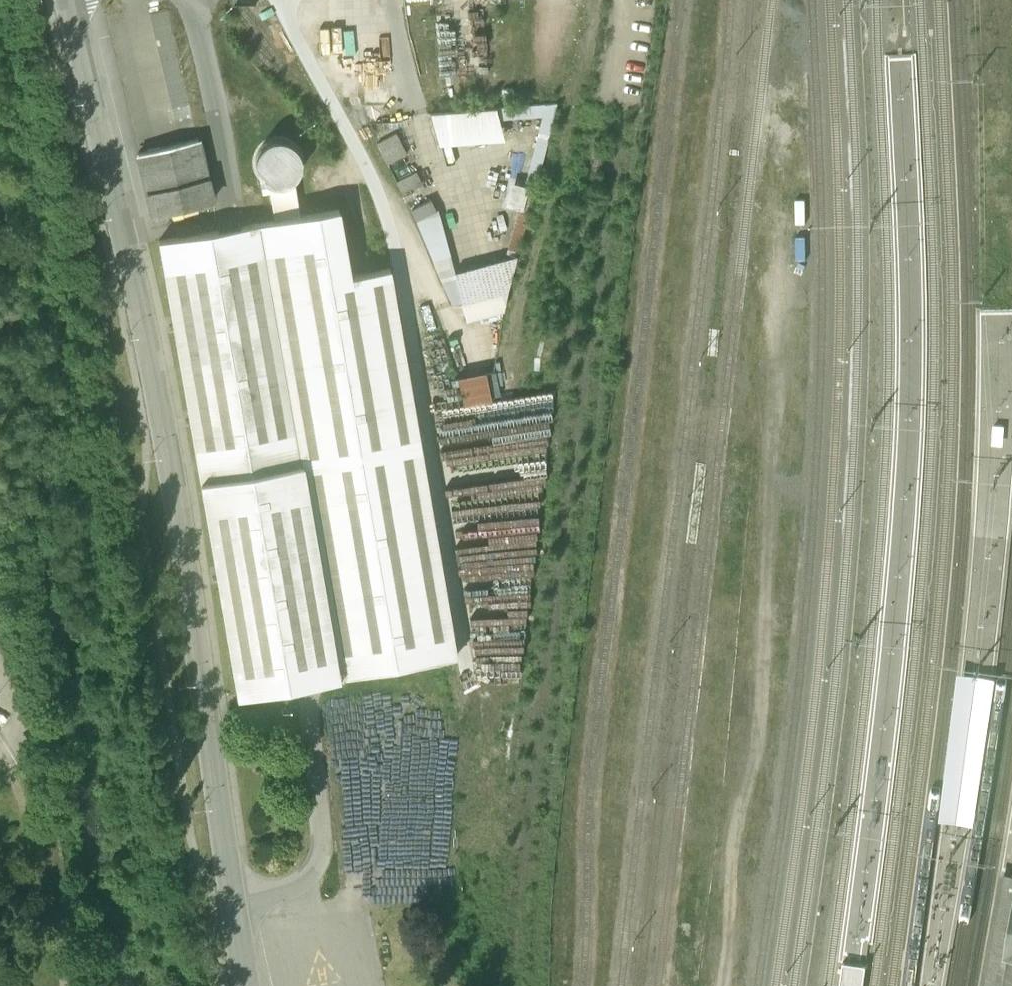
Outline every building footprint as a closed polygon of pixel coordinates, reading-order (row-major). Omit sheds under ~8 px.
[(553,98),(433,106),(436,139),(504,134),(502,113),(541,110),(527,176),(510,177),(506,199),(517,202),(508,245),(523,244),(553,98)] [(176,135),(198,130),(190,99),(168,104),(176,135)] [(397,130),(378,140),(390,160),(408,150),(397,130)] [(196,138),(138,152),(153,209),(211,195),(196,138)] [(417,167),(398,177),(404,187),(423,177),(417,167)] [(433,195),(414,205),(419,216),(439,206),(433,195)] [(306,212),(159,238),(241,698),(446,662),(459,660),(389,265),(350,272),(339,206),(306,212)] [(462,396),(491,393),(488,365),(459,368),(462,396)] [(958,675),(940,819),(972,824),(994,680),(958,675)] [(1010,955),(1008,955),(1010,947),(1011,935),(1011,876),(1000,874),(980,985),(1004,985),(1010,955)] [(1010,947),(1008,955),(1010,955),(1004,985),(1011,985),(1011,935),(1010,947)] [(865,967),(859,967),(848,965),(842,964),(839,985),(863,985),(865,967)]
